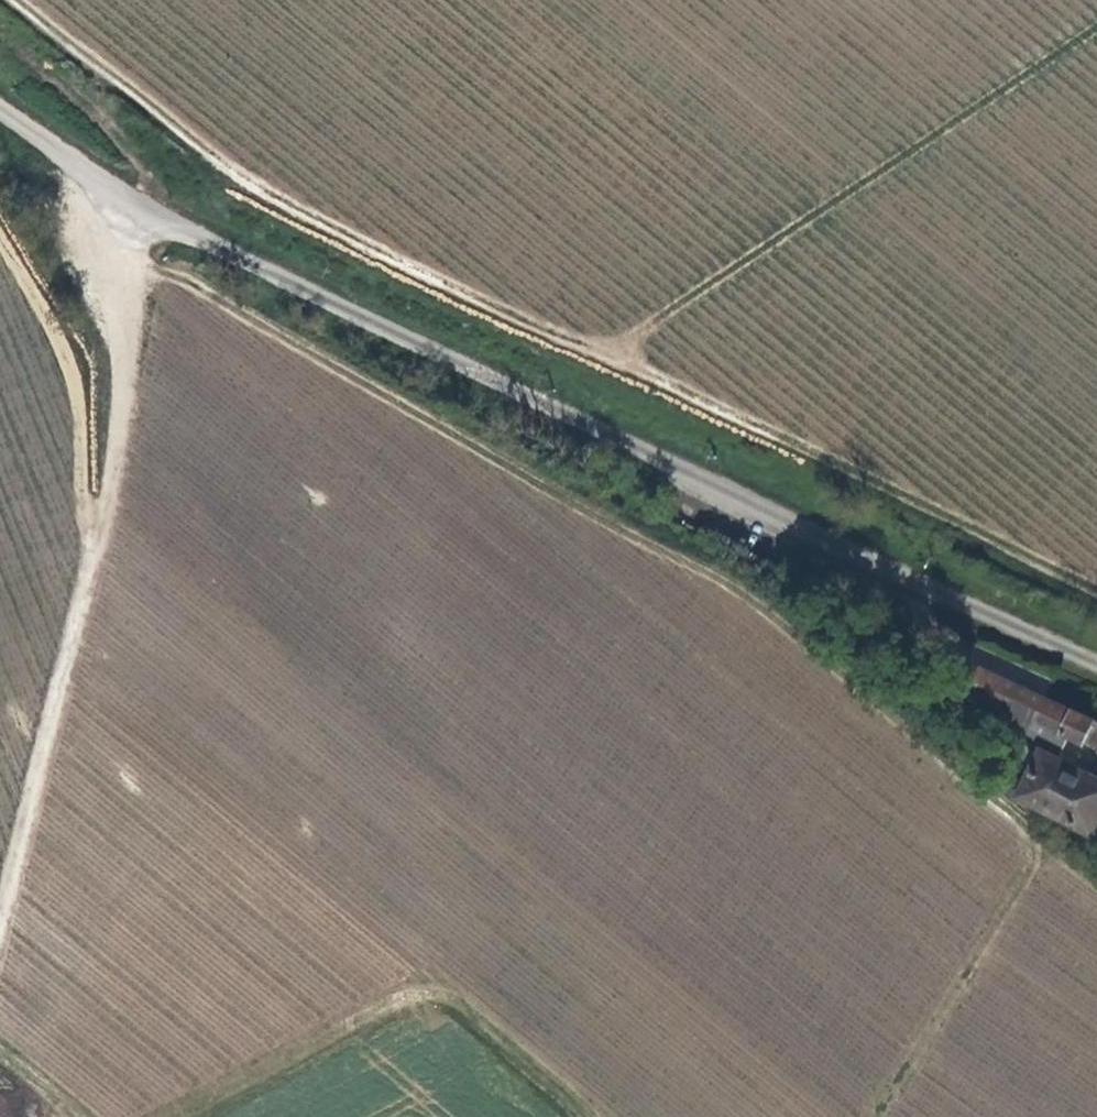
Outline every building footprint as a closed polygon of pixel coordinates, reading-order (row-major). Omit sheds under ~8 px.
[(1014,685),(977,668),(970,682),(1007,699),(1014,685)] [(1093,721),(1014,685),(1007,699),(1003,709),(1082,745),(1093,721)] [(1077,775),(1065,800),(1056,796),(1046,816),(1095,838),(1096,833),(1096,785),(1077,775)]
